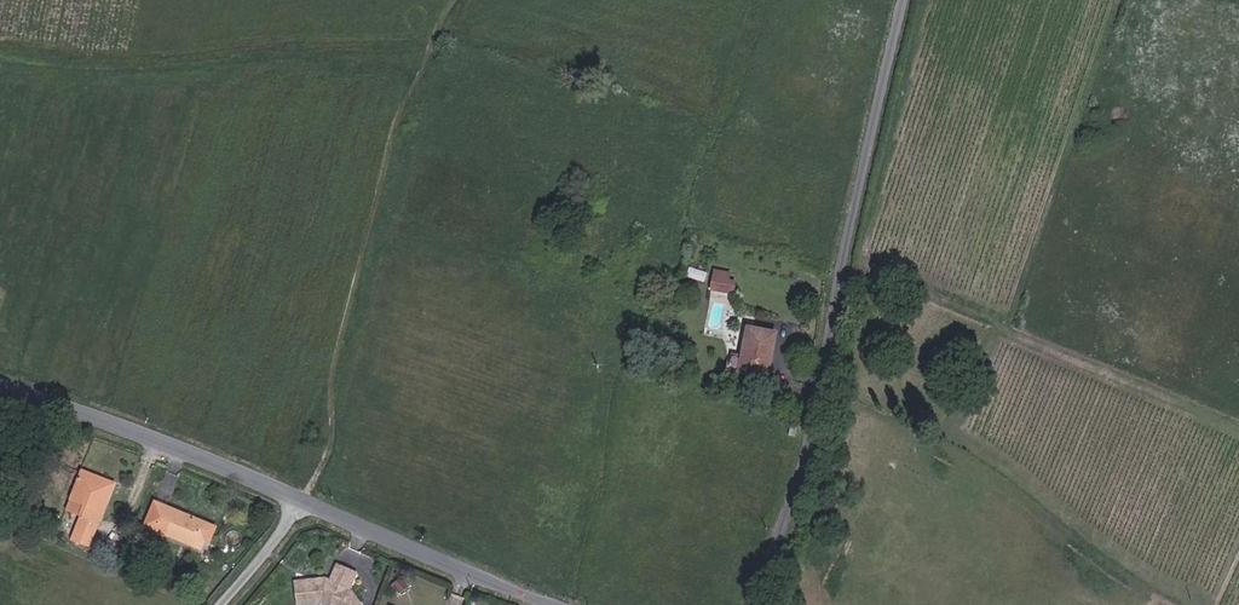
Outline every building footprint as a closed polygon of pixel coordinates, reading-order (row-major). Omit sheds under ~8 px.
[(738,283),(731,281),(733,274),(718,270),(713,290),(735,296),(738,283)] [(737,371),(766,377),(775,332),(746,327),(737,371)] [(79,542),(96,548),(120,485),(88,473),(77,503),(92,508),(87,519),(79,542)] [(223,526),(162,502),(153,526),(209,548),(214,536),(218,538),(223,526)] [(77,503),(73,514),(87,519),(92,508),(77,503)] [(351,590),(358,575),(340,566),(333,582),(324,582),(319,579),(297,582),(300,601),(317,599),(329,604),(362,604),(363,604),(351,590)]
